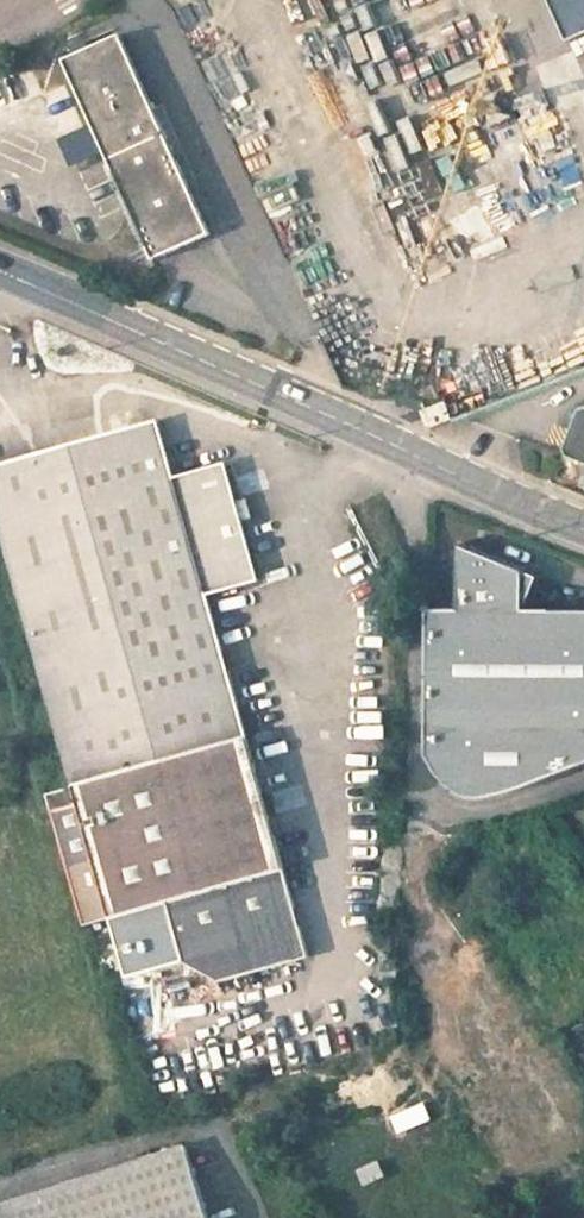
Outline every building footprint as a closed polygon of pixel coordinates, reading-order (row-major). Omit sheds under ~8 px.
[(583,36),(583,0),(550,0),(569,42),(583,36)] [(208,233),(118,35),(62,60),(90,122),(105,155),(151,258),(208,233)] [(90,122),(80,127),(93,159),(105,155),(90,122)] [(576,411),(563,448),(568,457),(583,463),(583,408),(576,411)] [(226,463),(175,477),(158,420),(0,465),(0,529),(71,785),(247,737),(208,593),(259,578),(226,463)] [(526,611),(527,572),(458,545),(457,557),(459,611),(425,611),(426,755),(440,781),(471,800),(510,799),(583,770),(583,612),(526,611)] [(71,785),(47,792),(84,923),(167,900),(183,959),(220,980),(309,956),(247,737),(71,785)] [(0,1202),(0,1217),(209,1217),(184,1143),(0,1202)]
